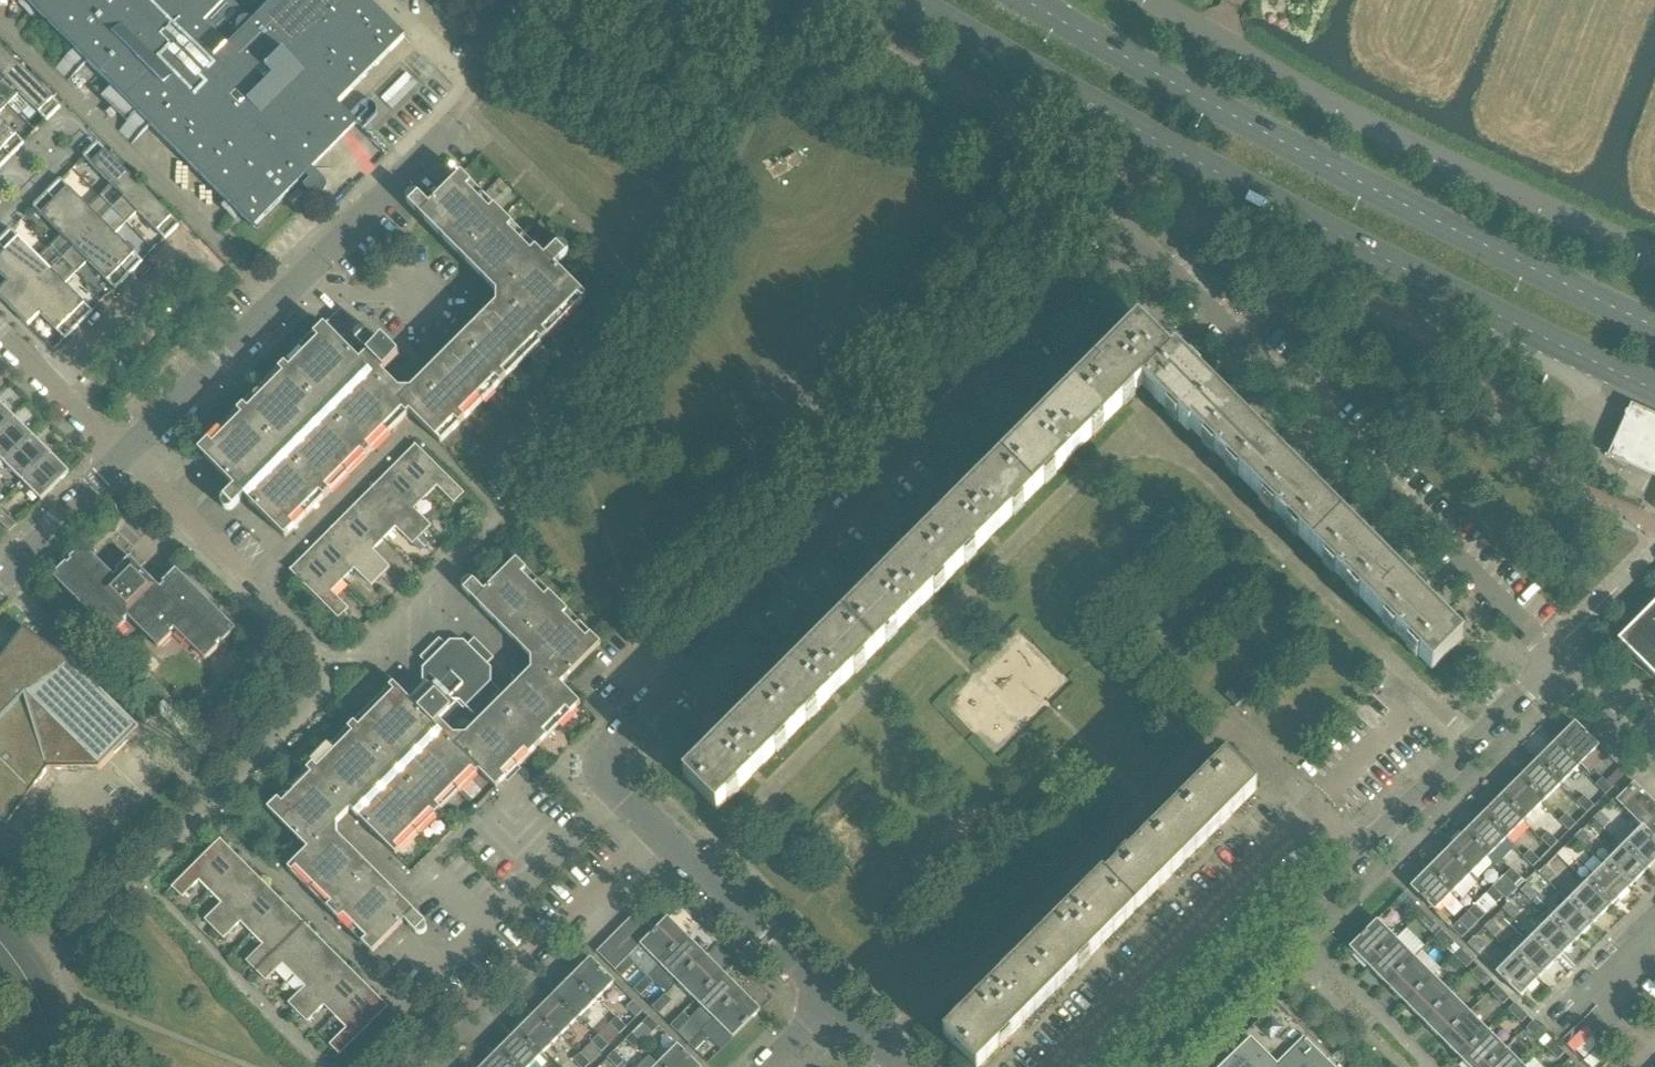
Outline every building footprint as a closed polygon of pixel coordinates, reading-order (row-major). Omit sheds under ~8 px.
[(239,214),(253,228),(298,183),(311,195),(312,196),(314,197),(316,197),(317,197),(319,197),(321,197),(323,196),(324,195),(325,193),(326,192),(327,190),(327,188),(327,186),(326,184),(325,183),(324,181),(312,169),(357,124),(337,104),(405,36),(368,0),(274,0),(253,20),(233,0),(21,0),(20,2),(30,12),(34,8),(61,36),(74,49),(239,214)] [(6,80),(20,66),(0,46),(0,86),(6,80)] [(0,86),(0,97),(8,105),(19,93),(39,113),(46,121),(60,107),(53,99),(20,66),(6,80),(0,86)] [(3,150),(10,157),(24,143),(16,136),(0,120),(0,147),(3,150)] [(111,185),(100,197),(113,210),(124,199),(138,185),(105,151),(98,144),(83,158),(91,165),(111,185)] [(10,157),(3,150),(0,147),(0,167),(10,157)] [(244,415),(228,431),(213,446),(208,442),(198,452),(234,488),(222,499),(222,500),(221,502),(221,503),(221,505),(221,506),(222,508),(223,509),(224,510),(226,510),(227,511),(229,511),(230,510),(232,510),(233,508),(244,498),(284,538),(389,433),(390,434),(394,431),(393,430),(409,413),(435,439),(448,427),(452,432),(471,413),(466,409),(478,397),(489,386),(494,390),(512,372),(507,367),(519,355),(530,344),(535,349),(544,339),(540,335),(572,303),(576,308),(586,298),(555,266),(566,255),(567,254),(568,252),(568,251),(568,249),(568,248),(567,247),(567,246),(566,245),(564,244),(562,244),(561,243),(560,244),(557,244),(556,245),(544,257),(535,249),(531,253),(508,230),(512,226),(494,207),(489,212),(466,189),(471,184),(461,174),(429,206),(418,195),(414,193),(410,194),(407,196),(407,198),(406,199),(406,201),(407,202),(407,203),(408,205),(419,216),(420,217),(496,293),(496,305),(410,390),(401,390),(381,373),(398,356),(381,339),(377,344),(366,333),(364,332),(363,331),(361,331),(359,331),(358,331),(356,333),(349,326),(354,321),(341,308),(322,327),(327,332),(244,415)] [(61,180),(47,194),(55,202),(88,235),(102,221),(113,210),(100,197),(88,208),(68,188),(61,180)] [(124,199),(113,210),(126,223),(137,212),(157,232),(165,239),(179,225),(171,218),(138,185),(124,199)] [(309,197),(299,188),(289,198),(298,208),(309,197)] [(61,236),(50,247),(63,260),(74,249),(88,235),(55,202),(47,194),(33,208),(41,215),(61,236)] [(102,221),(88,235),(121,268),(128,276),(142,262),(135,254),(115,234),(126,223),(113,210),(102,221)] [(0,241),(0,247),(5,252),(38,285),(51,271),(63,260),(50,247),(38,258),(18,238),(11,230),(0,241)] [(74,249),(63,260),(76,273),(87,262),(107,282),(115,289),(128,276),(121,268),(88,235),(74,249)] [(12,310),(38,285),(5,252),(0,247),(0,275),(8,283),(0,291),(0,298),(12,310)] [(51,271),(38,285),(71,318),(78,326),(92,312),(85,304),(65,284),(76,273),(63,260),(51,271)] [(38,285),(12,310),(28,326),(40,315),(57,332),(65,339),(78,326),(71,318),(38,285)] [(1137,323),(1082,378),(1116,412),(1141,386),(1188,432),(1191,429),(1191,430),(1222,399),(1188,364),(1193,359),(1181,346),(1175,352),(1174,351),(1170,356),(1137,323)] [(1116,412),(1082,378),(1046,414),(1040,408),(1028,421),(1033,426),(966,493),(961,488),(948,500),(954,506),(887,572),(882,567),(869,579),(875,585),(808,651),(808,652),(802,646),(790,659),(795,664),(730,730),(729,730),(724,725),(711,737),(717,743),(683,776),(684,777),(683,777),(716,810),(717,810),(756,771),(1097,431),(1116,412)] [(1244,421),(1222,399),(1191,430),(1431,669),(1432,670),(1462,639),(1462,638),(1438,614),(1443,609),(1431,596),(1425,602),(1378,554),(1383,549),(1371,536),(1365,542),(1317,494),(1323,488),(1310,475),(1304,481),(1257,434),(1263,428),(1250,415),(1244,421)] [(0,431),(13,417),(0,404),(0,431)] [(1630,407),(1622,424),(1606,459),(1654,480),(1654,418),(1630,407)] [(4,463),(31,435),(13,417),(0,431),(0,459),(4,463)] [(4,463),(23,482),(50,454),(31,435),(4,463)] [(399,465),(396,468),(425,498),(436,486),(453,503),(462,494),(463,495),(464,493),(415,444),(414,446),(397,463),(399,465)] [(50,454),(23,482),(41,500),(69,473),(50,454)] [(373,486),(373,487),(422,536),(422,535),(431,526),(414,509),(425,498),(396,468),(392,472),(390,470),(374,486),(373,486)] [(358,506),(354,510),(384,539),(395,528),(412,545),(413,544),(421,536),(422,536),(373,487),(372,487),(373,487),(356,504),(358,506)] [(332,528),(331,528),(331,529),(380,577),(381,576),(390,567),(373,550),(384,539),(354,510),(351,513),(349,511),(332,528)] [(0,515),(0,523),(9,532),(16,525),(3,512),(0,515)] [(317,547),(313,551),(342,581),(354,569),(371,586),(380,577),(331,529),(315,545),(317,547)] [(413,544),(421,552),(429,544),(421,536),(413,544)] [(114,576),(112,575),(83,546),(69,559),(71,561),(67,564),(66,563),(52,577),(112,636),(125,623),(124,621),(128,617),(158,648),(172,634),(170,633),(174,629),(205,660),(218,646),(217,645),(220,641),(222,643),(235,629),(176,569),(162,583),(164,585),(160,588),(129,558),(116,571),(117,573),(114,576)] [(342,581),(313,551),(309,555),(307,553),(291,569),(289,570),(338,619),(340,618),(339,617),(348,609),(331,592),(342,581)] [(267,809),(303,845),(307,850),(287,869),(372,953),(404,922),(414,933),(416,934),(417,934),(419,935),(420,935),(422,934),(423,933),(424,932),(425,931),(426,930),(426,928),(426,927),(426,925),(425,924),(424,922),(337,835),(337,823),(350,810),(390,850),(474,767),(496,788),(506,778),(501,774),(530,745),(535,749),(538,746),(534,741),(575,699),(560,684),(600,644),(590,634),(586,639),(563,616),(567,611),(549,593),(544,597),(521,575),(526,570),(516,560),(484,592),(473,580),(471,579),(470,579),(468,579),(467,579),(465,580),(464,580),(463,582),(462,583),(462,584),(461,586),(462,588),(462,589),(463,590),(531,658),(531,670),(499,702),(494,698),(500,691),(491,682),(491,668),(487,665),(493,658),(474,639),(468,645),(463,641),(450,641),(446,645),(439,639),(420,658),(426,664),(422,668),(422,682),(425,685),(413,697),(414,698),(410,701),(393,684),(389,688),(394,692),(282,804),(277,799),(267,809)] [(1617,640),(1654,678),(1654,603),(1617,640)] [(2,830),(48,775),(74,773),(99,770),(139,731),(82,673),(73,665),(26,629),(3,660),(0,663),(0,828),(2,830)] [(1244,677),(1225,697),(1236,707),(1255,688),(1244,677)] [(152,718),(117,684),(110,690),(146,724),(152,718)] [(1575,723),(1554,744),(1577,767),(1598,747),(1575,723)] [(1554,744),(1535,762),(1559,786),(1577,767),(1554,744)] [(1135,850),(1105,880),(1102,877),(1102,878),(943,1036),(943,1037),(973,1066),(980,1066),(1256,791),(1256,790),(1225,760),(1135,850)] [(1535,762),(1517,780),(1541,804),(1559,786),(1535,762)] [(1589,779),(1595,785),(1605,795),(1612,788),(1596,772),(1589,779)] [(1517,780),(1499,798),(1523,822),(1541,804),(1517,780)] [(1615,800),(1624,809),(1642,791),(1633,782),(1615,800)] [(1624,809),(1633,818),(1651,800),(1642,791),(1624,809)] [(1577,803),(1587,813),(1594,806),(1584,796),(1577,803)] [(1499,798),(1481,816),(1505,840),(1523,822),(1499,798)] [(1642,827),(1654,814),(1654,804),(1651,800),(1633,818),(1642,827)] [(1550,813),(1569,831),(1575,824),(1565,815),(1564,816),(1555,807),(1550,813)] [(1600,812),(1593,819),(1603,829),(1609,822),(1600,812)] [(1642,827),(1653,838),(1654,836),(1654,814),(1642,827)] [(1481,816),(1462,835),(1486,859),(1505,840),(1481,816)] [(1621,847),(1645,871),(1654,862),(1654,840),(1653,838),(1642,827),(1621,847)] [(1581,830),(1575,837),(1585,847),(1591,840),(1581,830)] [(1541,839),(1551,849),(1557,843),(1547,833),(1541,839)] [(1462,835),(1444,853),(1468,877),(1486,859),(1462,835)] [(199,881),(210,892),(239,863),(236,859),(238,857),(221,840),(220,839),(171,888),(172,889),(173,889),(182,898),(199,881)] [(1621,847),(1603,865),(1627,889),(1645,871),(1621,847)] [(1556,855),(1557,855),(1566,865),(1573,858),(1563,849),(1556,855)] [(1523,858),(1532,867),(1539,861),(1529,851),(1523,858)] [(1444,853),(1426,871),(1450,895),(1468,877),(1444,853)] [(213,929),(213,930),(262,881),(262,880),(262,881),(245,864),(243,866),(239,863),(210,892),(221,903),(204,920),(213,929)] [(1603,865),(1585,884),(1609,907),(1627,889),(1603,865)] [(1545,867),(1538,873),(1548,883),(1555,876),(1545,867)] [(1504,876),(1514,886),(1520,879),(1511,869),(1504,876)] [(1450,895),(1426,871),(1410,887),(1434,911),(1450,895)] [(240,922),(251,933),(281,904),(277,900),(279,898),(262,882),(263,881),(262,881),(213,930),(214,930),(220,936),(223,939),(240,922)] [(1585,884),(1567,902),(1591,925),(1609,907),(1585,884)] [(1520,892),(1530,902),(1537,895),(1527,885),(1520,892)] [(1492,888),(1486,894),(1496,904),(1502,897),(1492,888)] [(1496,904),(1486,894),(1468,912),(1477,922),(1496,904)] [(1540,910),(1548,902),(1540,895),(1532,903),(1540,910)] [(1403,906),(1416,919),(1423,912),(1410,899),(1403,906)] [(1567,902),(1549,920),(1572,944),(1591,925),(1567,902)] [(1509,903),(1502,910),(1512,920),(1518,913),(1509,903)] [(254,971),(255,972),(304,923),(304,922),(303,922),(286,906),(284,908),(281,904),(251,933),(262,945),(246,961),(255,970),(254,971)] [(1423,912),(1416,919),(1429,932),(1436,925),(1423,912)] [(644,941),(654,932),(636,913),(626,923),(644,941)] [(647,952),(659,964),(686,937),(667,918),(654,932),(644,941),(640,945),(647,952)] [(1549,920),(1530,938),(1554,962),(1572,944),(1549,920)] [(1349,948),(1368,967),(1396,940),(1377,921),(1349,948)] [(1458,922),(1452,928),(1451,929),(1461,938),(1468,932),(1458,922)] [(1490,922),(1484,928),(1493,938),(1500,931),(1490,922)] [(282,964),(294,976),(323,946),(319,942),(321,940),(304,924),(305,923),(304,923),(255,972),(256,972),(265,981),(282,964)] [(626,923),(616,933),(634,951),(640,945),(644,941),(626,923)] [(220,936),(214,930),(213,930),(209,935),(215,940),(220,936)] [(1454,943),(1441,930),(1434,937),(1447,950),(1454,943)] [(616,933),(606,942),(625,961),(628,958),(634,951),(616,933)] [(659,964),(677,983),(705,955),(686,937),(659,964)] [(1467,944),(1477,954),(1484,948),(1474,938),(1467,944)] [(1530,938),(1512,957),(1536,980),(1554,962),(1530,938)] [(1368,967),(1386,985),(1414,958),(1396,940),(1368,967)] [(597,952),(615,971),(625,961),(606,942),(597,952)] [(297,1014),(297,1013),(346,964),(345,964),(329,948),(327,950),(323,946),(294,976),(304,987),(288,1003),(297,1012),(296,1013),(297,1014)] [(1472,961),(1459,948),(1453,955),(1466,968),(1472,961)] [(677,983),(695,1001),(723,973),(705,955),(677,983)] [(1536,980),(1512,957),(1496,973),(1520,997),(1536,980)] [(628,958),(625,961),(615,971),(621,977),(635,965),(628,958)] [(1386,985),(1404,1004),(1432,976),(1414,958),(1386,985)] [(590,959),(574,975),(598,999),(614,982),(590,959)] [(323,1005),(335,1017),(364,987),(361,984),(362,982),(346,965),(346,964),(297,1013),(306,1022),(323,1005)] [(1491,980),(1478,967),(1471,973),(1484,987),(1491,980)] [(695,1001),(714,1019),(741,992),(723,973),(695,1001)] [(574,975),(555,994),(579,1017),(598,999),(574,975)] [(1404,1004),(1423,1022),(1450,994),(1432,976),(1404,1004)] [(634,989),(640,996),(650,986),(643,979),(634,989)] [(1509,998),(1496,985),(1489,992),(1502,1005),(1509,998)] [(364,987),(335,1017),(346,1028),(329,1045),(338,1054),(339,1055),(388,1007),(387,1005),(386,1006),(370,989),(368,991),(364,987)] [(741,992),(714,1019),(732,1038),(760,1010),(741,992)] [(555,994),(538,1011),(561,1035),(579,1017),(555,994)] [(1423,1022),(1441,1040),(1469,1013),(1450,994),(1423,1022)] [(652,1008),(659,1014),(669,1005),(662,998),(652,1008)] [(626,1008),(636,1018),(643,1011),(633,1001),(626,1008)] [(1292,1018),(1277,1002),(1229,1050),(1233,1053),(1226,1060),(1225,1059),(1224,1060),(1221,1058),(1212,1066),(1341,1066),(1292,1018)] [(1527,1017),(1514,1004),(1508,1010),(1520,1023),(1527,1017)] [(538,1011),(520,1029),(543,1053),(561,1035),(538,1011)] [(1441,1040),(1459,1058),(1487,1031),(1469,1013),(1441,1040)] [(670,1026),(689,1044),(699,1035),(680,1016),(670,1026)] [(626,1027),(617,1017),(610,1024),(620,1034),(626,1027)] [(649,1017),(632,1033),(642,1043),(658,1027),(649,1017)] [(1545,1035),(1532,1022),(1526,1029),(1539,1042),(1545,1035)] [(501,1047),(521,1066),(529,1066),(543,1053),(520,1029),(501,1047)] [(1468,1066),(1488,1066),(1505,1049),(1487,1031),(1459,1058),(1468,1066)] [(642,1043),(632,1033),(626,1040),(636,1050),(642,1043)] [(699,1035),(689,1044),(707,1063),(717,1053),(699,1035)] [(598,1036),(580,1054),(590,1064),(608,1046),(598,1036)] [(1564,1053),(1551,1040),(1544,1047),(1557,1060),(1564,1053)] [(661,1062),(666,1066),(699,1066),(677,1046),(661,1062)] [(483,1065),(485,1066),(521,1066),(501,1047),(483,1065)] [(1505,1049),(1488,1066),(1523,1066),(1505,1049)] [(599,1066),(618,1066),(624,1061),(614,1051),(599,1066)] [(580,1054),(574,1060),(581,1066),(587,1066),(590,1064),(580,1054)]
